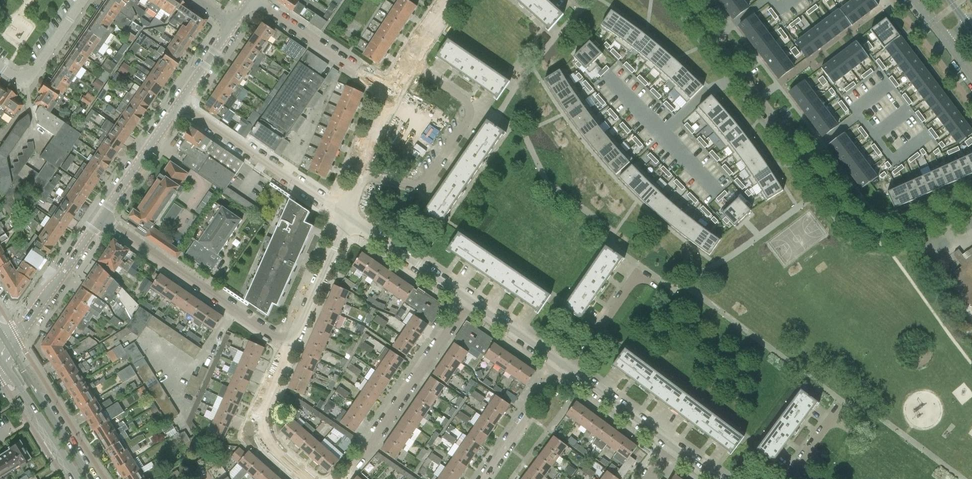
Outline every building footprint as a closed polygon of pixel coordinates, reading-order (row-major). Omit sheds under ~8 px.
[(103,3),(118,13),(125,17),(131,22),(135,16),(132,7),(131,7),(130,6),(125,3),(124,4),(118,0),(107,0),(106,2),(104,1),(103,3)] [(160,10),(166,0),(153,0),(151,4),(149,6),(147,9),(157,15),(160,10)] [(173,9),(179,1),(178,0),(166,0),(160,10),(169,16),(173,9)] [(311,24),(316,15),(305,8),(299,3),(297,2),(297,1),(296,0),(279,0),(278,2),(311,24)] [(389,16),(404,26),(409,19),(411,20),(414,16),(412,15),(417,7),(407,0),(399,0),(389,16)] [(521,7),(523,4),(550,29),(548,31),(548,32),(563,15),(547,0),(527,0),(521,7)] [(720,2),(727,10),(740,0),(722,0),(720,2)] [(727,10),(733,19),(748,8),(742,0),(740,0),(727,10)] [(848,4),(860,19),(869,13),(860,0),(853,0),(848,4)] [(869,13),(878,6),(874,0),(860,0),(869,13)] [(103,3),(97,12),(112,22),(125,32),(126,31),(132,22),(131,22),(125,17),(118,13),(103,3)] [(177,12),(171,19),(177,23),(178,23),(180,20),(182,22),(184,20),(188,23),(198,30),(200,31),(205,23),(204,18),(183,3),(177,12)] [(332,3),(328,9),(334,13),(337,7),(332,3)] [(848,4),(839,10),(850,25),(851,26),(860,19),(848,4)] [(662,5),(654,11),(661,19),(668,13),(662,5)] [(134,8),(134,9),(139,20),(141,18),(145,12),(136,6),(134,8)] [(157,15),(154,18),(163,24),(169,16),(160,10),(157,15)] [(327,23),(333,13),(329,10),(322,19),(327,23)] [(839,10),(830,17),(841,31),(850,25),(839,10)] [(611,11),(600,28),(608,34),(610,32),(609,32),(620,16),(611,11)] [(96,16),(92,22),(106,32),(110,35),(110,34),(113,30),(109,27),(112,22),(97,12),(95,15),(96,16)] [(311,24),(316,28),(322,19),(316,15),(311,24)] [(753,15),(739,26),(745,35),(760,24),(753,15)] [(389,16),(376,36),(391,46),(396,38),(398,40),(401,35),(399,34),(404,26),(389,16)] [(620,16),(609,32),(610,32),(613,34),(617,37),(628,22),(620,16)] [(830,17),(822,24),(833,38),(841,31),(830,17)] [(141,18),(139,20),(142,26),(148,27),(150,24),(141,18)] [(150,24),(148,27),(163,24),(154,18),(150,24)] [(321,31),(327,23),(322,19),(316,28),(321,31)] [(886,19),(870,31),(877,40),(893,28),(886,19)] [(181,26),(177,32),(191,42),(198,30),(188,23),(184,20),(182,22),(180,20),(178,23),(181,26)] [(89,24),(84,30),(99,41),(104,44),(108,37),(110,35),(106,32),(92,22),(90,24),(89,24)] [(617,37),(614,41),(622,47),(636,28),(628,22),(617,37)] [(267,42),(270,38),(271,37),(272,38),(273,37),(277,39),(281,33),(274,28),(273,30),(263,24),(256,34),(267,42)] [(760,24),(745,35),(752,44),(767,33),(760,24)] [(822,24),(813,30),(824,45),(833,38),(822,24)] [(636,28),(622,47),(630,53),(633,49),(632,48),(644,34),(636,28)] [(893,28),(877,40),(884,49),(885,48),(900,37),(893,28)] [(104,44),(99,41),(84,30),(82,33),(84,34),(79,40),(97,53),(104,44)] [(813,30),(804,37),(815,51),(824,45),(813,30)] [(177,32),(171,41),(185,50),(191,42),(177,32)] [(129,33),(125,38),(132,42),(135,37),(129,33)] [(767,33),(752,44),(759,52),(773,41),(767,33)] [(265,56),(267,52),(272,45),(267,42),(256,34),(249,45),(261,53),(265,56)] [(644,34),(632,48),(633,49),(636,51),(640,54),(651,40),(644,34)] [(169,45),(165,50),(179,59),(185,50),(171,41),(162,35),(160,38),(169,45)] [(386,53),(391,46),(376,36),(363,56),(378,66),(384,58),(385,59),(388,55),(386,53)] [(804,37),(796,43),(800,49),(807,58),(815,51),(804,37)] [(900,37),(885,48),(892,57),(906,46),(900,37)] [(297,62),(306,50),(291,39),(282,52),(293,60),(297,62)] [(95,56),(97,53),(79,40),(78,43),(77,42),(72,49),(87,59),(91,53),(95,56)] [(466,80),(478,63),(448,42),(449,41),(448,40),(436,59),(438,56),(468,77),(466,80)] [(640,54),(638,56),(646,62),(646,63),(648,61),(648,60),(659,46),(653,41),(651,40),(640,54)] [(590,41),(582,49),(594,62),(595,62),(602,54),(596,48),(592,44),(590,41)] [(773,41),(759,52),(765,61),(780,50),(773,41)] [(856,41),(847,48),(860,64),(868,57),(856,41)] [(134,43),(128,52),(133,56),(134,55),(139,48),(140,47),(134,43)] [(244,52),(242,55),(253,63),(254,64),(257,66),(259,65),(260,64),(264,58),(265,57),(265,56),(261,53),(249,45),(244,52)] [(153,51),(151,54),(159,59),(174,69),(180,60),(179,59),(165,50),(160,46),(156,52),(156,53),(153,51)] [(646,62),(644,65),(651,71),(653,69),(653,68),(654,66),(655,67),(667,53),(659,46),(648,60),(648,61),(646,63),(646,62)] [(906,46),(892,57),(899,65),(913,54),(906,46)] [(847,48),(839,55),(851,71),(860,64),(847,48)] [(81,68),(87,59),(72,49),(70,52),(71,53),(67,59),(81,68)] [(582,49),(573,57),(578,62),(582,66),(589,74),(598,65),(595,62),(594,62),(582,49)] [(780,50),(765,61),(772,70),(787,59),(780,50)] [(307,51),(299,62),(305,66),(313,54),(307,51)] [(117,53),(113,60),(117,63),(122,55),(117,53)] [(654,66),(653,68),(653,69),(660,74),(661,75),(674,59),(667,53),(655,67),(654,66)] [(318,58),(313,54),(305,66),(310,69),(318,58)] [(913,54),(899,65),(905,74),(920,63),(913,54)] [(246,75),(249,71),(254,64),(253,63),(242,55),(234,66),(246,75)] [(839,55),(830,62),(842,77),(851,71),(839,55)] [(147,58),(144,62),(153,68),(167,78),(174,69),(159,59),(158,61),(156,64),(147,58)] [(323,61),(318,58),(310,69),(315,73),(323,61)] [(74,77),(81,68),(67,59),(64,63),(63,62),(59,67),(74,77)] [(660,74),(658,76),(666,83),(668,82),(667,81),(681,66),(674,59),(661,75),(660,74)] [(787,59),(772,70),(779,79),(793,68),(787,59)] [(293,60),(287,68),(291,71),(292,70),(297,63),(297,62),(293,60)] [(328,65),(323,61),(315,73),(320,76),(328,65)] [(299,62),(250,135),(250,136),(251,134),(257,138),(256,139),(257,140),(257,139),(263,142),(262,143),(263,144),(264,143),(269,147),(269,148),(270,147),(275,151),(275,152),(275,153),(277,150),(280,146),(282,143),(284,139),(291,130),(293,126),(296,123),(298,119),(301,116),(307,106),(309,102),(312,99),(314,95),(317,92),(323,82),(325,80),(320,76),(315,73),(310,69),(305,66),(299,62)] [(830,62),(821,68),(833,84),(842,77),(830,62)] [(478,63),(466,80),(467,80),(469,77),(498,98),(496,100),(497,101),(509,82),(508,83),(478,63)] [(920,63),(905,74),(912,83),(926,72),(920,63)] [(109,64),(104,71),(110,74),(114,68),(109,64)] [(122,64),(118,71),(124,75),(127,71),(125,70),(127,67),(122,64)] [(239,86),(242,81),(246,75),(234,66),(227,77),(238,85),(239,86)] [(681,66),(667,81),(668,82),(674,87),(674,88),(689,73),(681,66)] [(57,72),(54,77),(68,86),(73,90),(74,90),(76,86),(76,85),(79,80),(74,77),(59,67),(56,72),(57,72)] [(140,67),(138,71),(161,87),(164,83),(166,83),(167,81),(167,79),(167,78),(153,68),(152,69),(151,70),(150,73),(141,67),(140,67)] [(562,69),(544,80),(549,88),(550,88),(567,77),(562,69)] [(104,70),(98,80),(103,83),(110,74),(104,71),(104,70)] [(143,82),(140,87),(155,97),(155,96),(161,87),(138,71),(135,76),(143,82)] [(926,72),(912,83),(918,91),(933,80),(926,72)] [(117,73),(111,81),(118,86),(124,78),(117,73)] [(674,87),(672,89),(680,96),(696,80),(689,73),(674,88),(674,87)] [(284,74),(279,81),(283,84),(288,76),(284,74)] [(567,77),(550,88),(555,97),(574,84),(572,80),(569,76),(567,77)] [(62,96),(68,86),(54,77),(52,81),(48,78),(44,84),(62,96)] [(222,83),(220,87),(236,99),(243,89),(239,86),(238,85),(227,77),(222,83)] [(97,80),(93,86),(99,90),(103,84),(97,80)] [(696,80),(680,96),(687,103),(703,87),(696,80)] [(933,80),(918,91),(925,100),(939,89),(933,80)] [(279,81),(274,89),(277,91),(283,84),(279,81)] [(804,81),(789,92),(796,101),(810,90),(804,81)] [(44,84),(38,93),(41,94),(55,105),(58,106),(60,102),(64,97),(62,96),(44,84)] [(574,84),(555,97),(561,105),(580,92),(577,88),(574,84)] [(337,108),(354,115),(358,107),(360,108),(362,103),(360,102),(363,94),(347,86),(337,108)] [(131,89),(128,93),(148,107),(154,98),(155,97),(140,87),(139,88),(136,92),(131,89)] [(215,94),(212,98),(230,110),(237,100),(236,99),(220,87),(215,94)] [(102,89),(98,97),(101,99),(106,92),(102,89)] [(939,89),(925,100),(931,109),(946,98),(939,89)] [(1,117),(3,114),(5,112),(14,99),(16,96),(7,90),(0,100),(0,117),(1,117)] [(810,90),(796,101),(803,110),(817,99),(810,90)] [(561,105),(560,105),(566,113),(585,100),(582,96),(580,92),(561,105)] [(87,93),(84,98),(91,102),(94,98),(93,97),(87,93)] [(124,98),(122,102),(127,106),(142,116),(148,107),(128,93),(124,98)] [(41,94),(34,104),(39,107),(49,114),(55,105),(41,94)] [(269,95),(264,103),(268,105),(273,98),(269,95)] [(83,96),(80,101),(88,106),(91,102),(84,98),(83,96)] [(711,96),(694,111),(701,119),(718,103),(711,96)] [(585,100),(566,113),(572,121),(590,108),(595,104),(590,97),(585,100)] [(216,119),(218,117),(223,121),(230,110),(223,105),(212,98),(205,109),(214,115),(213,117),(216,119)] [(946,98),(931,109),(938,117),(952,107),(946,98)] [(5,112),(3,114),(12,120),(16,117),(23,106),(15,100),(14,99),(5,112)] [(817,99),(803,110),(809,119),(824,108),(817,99)] [(119,107),(115,111),(136,125),(142,116),(127,106),(122,102),(119,107)] [(264,103),(259,110),(263,113),(268,105),(264,103)] [(718,103),(701,119),(707,126),(725,111),(718,103)] [(63,123),(54,117),(49,114),(39,107),(36,113),(37,125),(54,136),(49,143),(67,155),(74,144),(77,140),(81,135),(74,130),(66,125),(63,123)] [(77,107),(74,111),(78,113),(81,116),(84,111),(77,107)] [(952,107),(938,117),(945,126),(959,115),(952,107)] [(328,129),(345,136),(348,128),(350,129),(352,124),(350,123),(354,115),(337,108),(328,129)] [(590,108),(572,121),(578,129),(596,116),(595,114),(590,108)] [(824,108),(809,119),(816,128),(830,117),(824,108)] [(113,109),(110,114),(118,119),(115,124),(114,124),(129,135),(129,134),(136,125),(115,111),(113,109)] [(89,112),(85,119),(89,121),(91,123),(92,124),(98,114),(91,110),(89,112)] [(725,111),(707,126),(711,130),(713,133),(731,118),(725,111)] [(0,148),(0,195),(2,198),(11,186),(8,170),(6,159),(29,126),(30,126),(28,117),(27,115),(16,124),(0,148)] [(959,115),(945,126),(951,135),(966,124),(959,115)] [(255,116),(250,124),(253,126),(258,119),(255,116)] [(596,116),(578,129),(584,137),(598,126),(599,127),(602,124),(596,116)] [(830,117),(816,128),(823,137),(837,126),(830,117)] [(714,133),(708,138),(714,145),(719,140),(737,126),(731,118),(713,133),(714,133)] [(85,119),(79,127),(83,130),(89,121),(85,119)] [(242,126),(237,133),(240,135),(245,139),(247,135),(253,126),(250,124),(243,119),(239,124),(242,126)] [(106,120),(100,129),(104,132),(122,145),(128,136),(129,135),(114,124),(114,125),(106,120)] [(466,151),(484,164),(485,164),(483,163),(503,133),(505,134),(505,133),(487,121),(476,137),(471,144),(466,151)] [(598,126),(584,137),(590,145),(604,134),(604,133),(607,130),(610,128),(605,122),(602,124),(599,127),(598,126)] [(951,135),(958,144),(971,133),(971,132),(966,124),(951,135)] [(74,130),(81,135),(84,130),(83,130),(79,127),(77,126),(74,130)] [(737,126),(719,140),(726,148),(728,147),(727,146),(744,134),(737,126)] [(224,192),(242,165),(243,163),(192,128),(189,133),(187,133),(185,136),(186,137),(184,139),(186,140),(179,150),(188,157),(183,164),(224,192)] [(99,141),(98,141),(116,154),(117,153),(118,152),(120,150),(119,149),(122,145),(104,132),(100,129),(98,131),(103,134),(99,141)] [(318,150),(335,158),(339,149),(341,150),(343,146),(341,145),(345,136),(328,129),(318,150)] [(604,134),(590,145),(596,153),(596,152),(614,138),(611,134),(607,130),(604,133),(604,134)] [(844,133),(828,145),(835,154),(851,142),(844,133)] [(744,134),(727,146),(728,147),(733,153),(733,154),(750,141),(744,134)] [(614,138),(596,152),(603,160),(620,145),(614,138)] [(98,148),(95,152),(110,162),(116,154),(98,141),(95,146),(98,148)] [(733,153),(731,155),(737,163),(741,161),(741,160),(755,149),(750,141),(733,154),(733,153)] [(851,142),(835,154),(841,163),(857,151),(851,142)] [(67,155),(49,143),(40,157),(47,162),(38,174),(31,169),(26,178),(32,183),(43,190),(48,182),(67,155)] [(620,145),(603,160),(609,168),(626,152),(623,149),(620,145)] [(755,149),(741,160),(741,161),(746,168),(761,158),(755,149)] [(331,166),(335,158),(318,150),(309,172),(326,179),(329,170),(331,171),(333,167),(331,166)] [(451,174),(445,182),(464,194),(462,193),(483,163),(484,164),(466,151),(455,167),(451,174)] [(857,151),(841,163),(848,172),(864,159),(857,151)] [(95,153),(89,162),(104,172),(110,162),(95,152),(95,153)] [(609,168),(616,175),(633,160),(626,152),(609,168)] [(70,154),(67,159),(72,163),(75,158),(70,154)] [(958,161),(965,177),(971,174),(971,169),(966,157),(958,161)] [(746,168),(744,169),(749,177),(750,177),(767,166),(761,158),(746,168)] [(67,159),(61,168),(66,171),(72,163),(67,159)] [(864,159),(848,172),(855,180),(871,168),(864,159)] [(958,161),(949,165),(956,181),(965,177),(958,161)] [(83,164),(80,168),(98,181),(101,176),(102,176),(104,174),(103,172),(104,172),(89,162),(86,166),(83,164)] [(635,162),(619,178),(626,185),(642,169),(635,162)] [(167,252),(173,244),(174,242),(153,228),(155,225),(154,224),(188,175),(171,163),(162,176),(161,175),(158,180),(159,180),(137,213),(135,211),(127,223),(127,224),(128,223),(137,229),(136,231),(167,252)] [(949,165),(940,169),(947,185),(956,181),(949,165)] [(749,177),(747,178),(753,187),(757,184),(772,174),(767,166),(750,177),(749,177)] [(98,181),(80,168),(74,177),(77,179),(76,180),(91,191),(91,190),(98,181)] [(871,168),(855,180),(861,189),(877,177),(871,168)] [(642,169),(626,185),(633,192),(649,176),(642,169)] [(940,169),(931,173),(938,189),(947,185),(940,169)] [(931,173),(922,176),(930,193),(938,189),(931,173)] [(772,174),(757,184),(762,191),(762,192),(778,183),(772,174)] [(56,175),(50,183),(55,187),(61,178),(56,175)] [(15,179),(11,186),(2,198),(4,202),(9,209),(11,213),(14,211),(14,193),(23,180),(17,176),(15,179)] [(649,176),(633,192),(640,199),(656,183),(649,176)] [(922,176),(913,180),(921,197),(930,193),(922,176)] [(73,178),(66,188),(84,200),(91,191),(76,180),(76,181),(73,178)] [(913,180),(904,184),(912,201),(921,197),(913,180)] [(43,190),(42,191),(44,192),(49,196),(55,187),(50,183),(48,182),(43,190)] [(430,204),(424,212),(434,219),(443,225),(443,224),(442,223),(462,193),(464,195),(464,194),(445,182),(435,197),(430,204)] [(762,191),(760,193),(765,202),(783,191),(778,182),(778,183),(762,192),(762,191)] [(640,199),(647,206),(660,193),(663,189),(656,183),(640,199)] [(904,184),(896,188),(903,205),(912,201),(904,184)] [(64,199),(63,199),(79,210),(81,207),(81,205),(84,200),(66,188),(60,197),(64,199)] [(223,194),(230,198),(234,192),(227,188),(223,194)] [(896,188),(887,192),(894,209),(903,205),(896,188)] [(44,192),(40,197),(46,200),(49,196),(44,192)] [(230,198),(237,203),(241,197),(234,192),(230,198)] [(660,193),(647,206),(655,213),(667,199),(660,193)] [(737,196),(729,204),(743,219),(751,211),(748,209),(744,204),(737,196)] [(237,203),(243,207),(248,201),(241,197),(237,203)] [(63,199),(57,209),(72,218),(75,213),(77,213),(79,210),(63,199)] [(278,307),(314,227),(305,223),(310,213),(290,199),(267,251),(245,301),(268,317),(273,305),(278,307)] [(667,199),(655,213),(662,219),(674,205),(667,199)] [(243,207),(250,212),(254,206),(248,201),(243,207)] [(5,211),(9,209),(4,202),(1,204),(5,211)] [(185,255),(211,273),(222,257),(219,255),(219,254),(223,248),(224,247),(223,247),(227,241),(228,242),(229,241),(228,240),(232,235),(233,234),(233,233),(236,228),(237,228),(238,227),(237,227),(241,221),(242,220),(216,202),(191,238),(194,240),(193,241),(195,241),(185,255)] [(729,204),(720,212),(725,217),(730,222),(734,227),(743,219),(729,204)] [(674,205),(662,219),(670,225),(681,211),(674,205)] [(47,215),(51,218),(65,228),(72,218),(57,209),(54,206),(47,215)] [(261,211),(254,206),(250,212),(257,216),(261,211)] [(31,211),(27,217),(32,220),(36,215),(39,211),(34,208),(31,211)] [(681,211),(670,225),(678,232),(689,217),(681,211)] [(27,217),(24,222),(26,224),(32,232),(38,224),(32,220),(27,217)] [(678,232),(685,238),(696,223),(689,217),(678,232)] [(44,228),(58,238),(65,229),(65,228),(51,218),(50,219),(44,228)] [(696,223),(685,238),(693,244),(705,227),(697,221),(696,223)] [(19,225),(12,229),(15,234),(22,230),(19,225)] [(705,227),(693,244),(701,250),(713,233),(705,227)] [(44,228),(38,237),(52,247),(53,246),(54,246),(56,244),(55,242),(58,238),(44,228)] [(477,273),(490,254),(459,233),(446,252),(447,252),(448,250),(478,271),(477,272),(477,273)] [(701,250),(710,256),(721,239),(713,233),(701,250)] [(28,244),(46,256),(52,247),(38,237),(34,235),(28,244)] [(111,246),(107,251),(131,268),(135,262),(126,256),(129,251),(115,241),(113,243),(112,243),(110,245),(111,246)] [(24,242),(17,252),(41,268),(45,261),(43,260),(46,256),(28,244),(24,242)] [(0,253),(0,268),(11,260),(14,257),(16,254),(11,247),(4,251),(4,250),(0,253)] [(607,248),(586,278),(603,290),(604,290),(601,288),(621,258),(624,260),(624,259),(606,247),(607,248)] [(967,252),(970,256),(966,260),(960,253),(958,255),(955,252),(954,253),(954,256),(961,267),(953,274),(964,289),(961,291),(961,293),(961,294),(961,296),(963,296),(963,297),(966,297),(968,295),(971,300),(969,302),(969,304),(970,305),(969,307),(971,307),(971,308),(971,248),(967,252)] [(131,268),(107,251),(104,256),(103,256),(101,259),(101,260),(100,262),(115,272),(119,266),(127,273),(129,270),(131,268)] [(0,268),(0,280),(12,299),(17,299),(29,281),(29,280),(37,269),(39,271),(41,268),(17,252),(16,254),(14,257),(11,260),(0,268)] [(362,253),(350,271),(354,274),(354,275),(360,279),(362,275),(363,274),(363,273),(372,260),(362,253)] [(477,273),(478,271),(508,291),(507,293),(520,275),(490,254),(477,273)] [(368,277),(373,280),(382,267),(372,260),(363,273),(363,274),(362,275),(367,278),(368,277)] [(135,262),(131,268),(136,271),(137,270),(140,266),(135,262)] [(94,270),(90,277),(117,296),(119,299),(131,316),(139,305),(125,291),(101,267),(98,265),(96,268),(94,267),(92,269),(94,270)] [(378,284),(384,288),(393,274),(382,267),(373,280),(373,281),(372,282),(377,285),(378,284)] [(129,270),(127,273),(132,276),(136,271),(131,268),(129,270)] [(393,296),(393,297),(404,282),(393,274),(384,288),(383,289),(387,293),(388,291),(394,295),(393,296)] [(156,291),(161,295),(171,282),(160,275),(150,289),(155,293),(156,291)] [(507,293),(509,292),(538,312),(537,314),(538,314),(550,296),(520,275),(507,293)] [(117,296),(90,277),(83,286),(113,307),(119,299),(117,296)] [(344,278),(341,283),(352,290),(354,287),(354,286),(355,285),(345,278),(344,278)] [(603,290),(586,278),(565,308),(564,308),(582,321),(583,320),(580,318),(600,288),(603,290)] [(146,279),(143,283),(150,287),(152,284),(146,279)] [(166,298),(172,302),(181,289),(171,282),(161,295),(162,295),(161,297),(165,300),(166,298)] [(399,298),(405,302),(414,289),(404,282),(393,297),(398,300),(399,298)] [(334,285),(329,297),(343,303),(345,304),(348,299),(346,298),(349,292),(334,285)] [(78,294),(76,297),(90,308),(95,311),(100,315),(107,305),(90,294),(82,288),(81,289),(80,289),(78,292),(78,294)] [(176,305),(182,309),(191,296),(181,289),(172,302),(171,304),(175,307),(176,305)] [(410,306),(418,311),(423,304),(424,304),(429,297),(418,290),(417,291),(414,289),(405,302),(404,304),(409,307),(410,306)] [(187,312),(193,316),(202,303),(191,296),(182,309),(181,311),(186,314),(187,312)] [(71,302),(69,305),(69,306),(69,307),(84,317),(89,320),(90,321),(93,316),(97,319),(98,318),(100,315),(95,311),(90,308),(76,297),(73,302),(71,302)] [(329,297),(324,308),(338,315),(340,316),(342,310),(341,310),(343,303),(329,297)] [(193,316),(192,318),(196,321),(194,324),(199,327),(200,328),(202,325),(203,323),(212,310),(202,303),(193,316)] [(423,304),(418,311),(415,316),(428,325),(430,322),(431,323),(438,312),(430,306),(429,307),(424,304),(423,304)] [(89,320),(84,317),(69,307),(69,308),(67,308),(65,311),(65,312),(62,316),(77,327),(84,331),(89,334),(91,331),(86,328),(90,321),(89,320)] [(139,338),(147,327),(153,317),(140,308),(126,329),(115,335),(118,339),(119,341),(132,333),(139,338)] [(324,308),(319,320),(333,326),(335,327),(337,322),(336,321),(338,315),(324,308)] [(402,309),(397,316),(401,318),(406,311),(402,309)] [(212,310),(203,323),(203,324),(202,325),(206,328),(207,327),(214,331),(223,317),(212,310)] [(57,325),(56,326),(70,337),(77,327),(62,316),(60,320),(58,320),(56,324),(57,325)] [(377,316),(374,321),(384,328),(387,323),(377,316)] [(415,316),(407,327),(420,336),(428,325),(415,316)] [(158,320),(153,317),(147,327),(151,330),(158,320)] [(151,330),(156,333),(163,323),(158,320),(151,330)] [(319,320),(313,331),(328,338),(330,339),(332,333),(331,333),(333,326),(319,320)] [(156,333),(161,336),(168,327),(163,323),(156,333)] [(52,331),(50,335),(64,345),(70,337),(56,326),(54,326),(52,330),(52,331)] [(161,336),(166,340),(173,330),(168,327),(161,336)] [(407,327),(400,337),(413,347),(420,336),(407,327)] [(468,352),(472,347),(477,340),(475,339),(471,336),(471,334),(463,329),(456,340),(457,341),(455,343),(468,352)] [(166,340),(171,343),(177,333),(173,330),(166,340)] [(313,331),(308,343),(323,350),(323,349),(325,350),(328,345),(326,344),(328,338),(313,331)] [(171,343),(175,346),(182,336),(177,333),(171,343)] [(468,352),(468,354),(480,362),(485,356),(493,343),(491,341),(491,340),(480,333),(475,339),(477,340),(472,347),(468,352)] [(50,360),(51,362),(67,353),(66,352),(65,352),(62,349),(64,345),(50,335),(46,341),(44,341),(43,343),(43,344),(43,345),(43,348),(43,349),(43,350),(45,354),(47,354),(47,355),(47,357),(49,360),(50,360)] [(222,343),(226,345),(230,336),(225,335),(222,343)] [(175,346),(180,350),(187,340),(182,336),(175,346)] [(89,337),(85,340),(90,348),(97,343),(89,337)] [(413,347),(400,337),(393,347),(407,356),(413,347)] [(180,350),(185,353),(192,343),(187,340),(180,350)] [(249,342),(244,353),(259,360),(264,348),(249,342)] [(361,345),(359,347),(368,353),(369,354),(371,352),(373,349),(363,342),(361,345)] [(124,349),(127,355),(138,348),(134,343),(124,349)] [(185,353),(190,356),(196,346),(192,343),(185,353)] [(308,343),(303,354),(318,361),(320,362),(322,356),(321,356),(323,350),(308,343)] [(464,359),(468,352),(455,343),(448,354),(463,364),(466,360),(464,359)] [(489,362),(494,365),(495,364),(504,351),(493,343),(485,356),(491,361),(489,362)] [(120,345),(112,350),(118,360),(127,355),(124,349),(122,346),(121,345),(121,344),(120,345)] [(201,350),(196,346),(190,356),(194,359),(201,350)] [(225,348),(220,346),(217,355),(221,357),(225,348)] [(385,347),(378,358),(383,361),(384,361),(397,370),(404,360),(396,354),(391,351),(390,351),(385,347)] [(127,355),(130,360),(141,353),(138,348),(127,355)] [(642,389),(654,373),(625,351),(626,350),(625,349),(612,367),(613,368),(615,365),(644,386),(642,389)] [(238,350),(233,362),(239,365),(254,371),(259,360),(244,353),(238,350)] [(504,351),(495,364),(501,368),(500,369),(504,373),(505,371),(514,358),(504,351)] [(57,371),(57,372),(73,362),(67,353),(51,362),(53,365),(53,366),(55,370),(56,370),(57,371)] [(130,360),(134,365),(144,358),(141,353),(130,360)] [(303,354),(298,366),(313,373),(313,372),(315,373),(317,368),(316,367),(318,361),(303,354)] [(463,364),(448,354),(441,364),(454,373),(456,374),(459,370),(457,369),(461,363),(463,364)] [(349,368),(348,370),(356,375),(357,376),(358,377),(359,375),(362,371),(353,365),(358,359),(354,356),(350,363),(352,364),(349,368)] [(215,357),(212,366),(216,368),(220,359),(215,357)] [(134,365),(137,370),(147,364),(144,358),(134,365)] [(343,358),(340,365),(342,367),(343,367),(344,368),(348,361),(347,360),(343,358)] [(514,358),(505,371),(511,375),(510,377),(515,380),(516,378),(525,365),(514,358)] [(57,372),(57,373),(59,376),(60,376),(63,380),(88,365),(86,361),(82,364),(81,364),(81,363),(75,367),(73,362),(57,372)] [(383,361),(377,371),(390,380),(397,370),(384,361),(383,361)] [(233,362),(228,373),(234,376),(249,383),(254,371),(239,365),(233,362)] [(137,370),(140,375),(150,369),(147,364),(137,370)] [(452,381),(450,379),(454,373),(441,364),(433,375),(449,385),(452,381)] [(88,365),(63,380),(63,381),(65,385),(65,386),(67,389),(68,389),(69,391),(84,381),(80,375),(86,372),(91,369),(88,365)] [(130,365),(117,374),(123,383),(136,375),(130,365)] [(525,365),(516,378),(522,382),(521,384),(525,387),(536,372),(525,365)] [(298,366),(293,377),(308,384),(310,385),(312,379),(310,379),(313,373),(298,366)] [(202,367),(197,378),(203,380),(208,370),(202,367)] [(140,375),(143,380),(154,374),(150,369),(140,375)] [(206,378),(211,380),(215,371),(210,369),(206,378)] [(377,371),(369,382),(383,391),(390,380),(377,371)] [(671,411),(684,395),(654,373),(642,389),(644,387),(673,408),(671,411)] [(143,380),(146,385),(157,379),(154,374),(143,380)] [(192,376),(190,381),(201,386),(203,380),(197,378),(192,376)] [(234,376),(229,388),(244,394),(249,383),(234,376)] [(72,396),(75,400),(100,384),(106,381),(103,377),(93,384),(93,383),(88,386),(84,381),(69,391),(68,392),(71,396),(72,396)] [(308,384),(293,377),(288,389),(305,396),(307,391),(305,390),(308,384)] [(431,377),(424,388),(438,397),(439,398),(442,394),(441,393),(445,386),(431,377)] [(146,385),(150,391),(160,384),(157,379),(146,385)] [(468,383),(469,383),(472,386),(473,386),(475,388),(477,384),(471,379),(468,383)] [(483,381),(483,383),(489,387),(490,386),(492,383),(485,379),(484,380),(483,381)] [(190,381),(187,387),(198,392),(201,386),(190,381)] [(201,389),(206,391),(210,382),(205,381),(201,389)] [(369,382),(362,392),(376,401),(383,391),(369,382)] [(464,390),(464,391),(468,393),(473,386),(472,386),(469,383),(464,390)] [(80,409),(81,410),(96,400),(92,394),(102,387),(100,384),(75,400),(77,404),(77,405),(79,409),(80,409)] [(150,391),(153,396),(163,389),(160,384),(150,391)] [(496,385),(493,390),(500,394),(500,393),(502,390),(496,386),(496,385)] [(144,386),(137,391),(143,401),(150,396),(144,386)] [(337,390),(336,392),(344,398),(345,398),(346,399),(347,397),(350,393),(340,386),(337,390)] [(198,392),(187,387),(185,393),(196,398),(198,392)] [(229,388),(224,399),(239,406),(244,394),(229,388)] [(424,388),(417,398),(432,409),(435,404),(433,403),(438,397),(424,388)] [(153,396),(156,401),(166,394),(163,389),(153,396)] [(802,392),(780,421),(797,433),(794,431),(816,402),(819,404),(801,390),(801,391),(802,392)] [(473,394),(471,396),(481,404),(485,398),(484,397),(475,391),(473,393),(473,394)] [(507,391),(503,397),(504,397),(505,398),(511,402),(514,404),(514,403),(514,402),(518,398),(508,391),(507,391)] [(200,392),(196,401),(201,403),(205,394),(200,392)] [(362,392),(355,403),(369,412),(376,401),(362,392)] [(156,401),(159,406),(170,400),(166,394),(156,401)] [(701,433),(713,417),(684,395),(671,411),(671,412),(674,409),(703,431),(701,433)] [(218,396),(213,408),(219,411),(233,417),(239,406),(224,399),(218,396)] [(496,396),(489,406),(502,415),(510,405),(496,396)] [(301,409),(302,407),(304,402),(302,401),(294,397),(291,404),(301,409)] [(417,398),(410,408),(428,421),(431,416),(426,413),(430,408),(432,409),(417,398)] [(81,410),(81,412),(83,415),(84,415),(87,419),(88,421),(97,416),(103,412),(102,410),(112,404),(110,400),(109,399),(99,405),(96,400),(81,410)] [(159,406),(162,411),(173,405),(170,400),(159,406)] [(327,406),(324,411),(329,414),(332,410),(336,404),(330,400),(327,406)] [(97,416),(88,421),(91,425),(90,427),(92,430),(94,430),(94,431),(109,422),(124,412),(118,402),(103,412),(97,416)] [(304,402),(302,407),(310,413),(313,408),(304,402)] [(571,418),(577,422),(586,409),(576,402),(565,416),(570,420),(571,418)] [(355,403),(348,413),(361,422),(369,412),(355,403)] [(162,411),(166,416),(176,410),(173,405),(162,411)] [(291,419),(281,431),(290,440),(301,428),(301,427),(305,423),(299,418),(302,411),(299,410),(290,406),(286,415),(291,419)] [(489,406),(482,416),(495,426),(502,415),(489,406)] [(213,408),(208,420),(214,422),(228,429),(233,417),(219,411),(213,408)] [(410,408),(403,419),(418,429),(421,425),(419,424),(423,418),(428,421),(410,408)] [(361,422),(348,413),(343,409),(335,420),(341,424),(354,433),(361,422)] [(581,426),(587,430),(596,417),(586,409),(577,422),(575,424),(580,427),(581,426)] [(176,410),(166,416),(169,422),(179,415),(176,410)] [(313,414),(321,419),(323,416),(315,411),(313,414)] [(196,414),(191,412),(186,424),(191,431),(196,427),(192,421),(196,414)] [(458,415),(456,417),(467,424),(470,419),(469,418),(460,412),(458,414),(458,415)] [(482,416),(475,427),(488,436),(495,426),(482,416)] [(592,433),(597,437),(607,424),(596,417),(587,430),(586,432),(590,435),(592,433)] [(713,417),(701,433),(701,434),(703,431),(732,453),(730,455),(731,456),(744,438),(743,437),(742,439),(713,417)] [(323,421),(331,426),(333,423),(326,418),(323,421)] [(403,419),(396,429),(411,440),(414,436),(412,434),(416,428),(418,429),(403,419)] [(797,433),(780,421),(759,450),(757,449),(757,450),(775,463),(772,461),(794,432),(797,434),(797,433)] [(95,432),(94,433),(96,437),(98,437),(100,441),(115,431),(113,428),(109,422),(94,431),(95,432)] [(228,429),(214,422),(208,434),(223,440),(228,429)] [(160,431),(163,436),(174,430),(171,424),(160,431)] [(597,437),(592,443),(602,451),(605,446),(616,432),(607,424),(597,437)] [(106,450),(121,441),(118,435),(128,428),(126,425),(120,428),(115,431),(100,441),(103,445),(102,446),(104,450),(106,450)] [(334,428),(341,433),(344,430),(336,425),(334,428)] [(290,440),(300,448),(310,436),(301,427),(290,440)] [(475,427),(468,437),(481,446),(488,436),(475,427)] [(396,429),(389,439),(402,449),(407,452),(414,442),(411,440),(410,439),(408,437),(396,429)] [(567,436),(560,431),(557,435),(564,440),(567,436)] [(184,432),(179,434),(180,435),(185,445),(190,442),(188,439),(189,439),(186,434),(185,433),(184,432)] [(344,436),(352,441),(355,437),(347,432),(344,436)] [(446,432),(442,438),(453,445),(456,440),(446,432)] [(611,448),(617,452),(627,439),(616,432),(605,446),(610,450),(611,448)] [(463,434),(456,444),(460,447),(474,457),(481,446),(468,437),(463,434)] [(107,451),(106,452),(108,456),(110,456),(112,460),(127,451),(143,441),(145,440),(146,440),(145,439),(143,435),(138,437),(131,441),(128,437),(121,441),(106,450),(107,451)] [(300,448),(309,456),(320,444),(310,436),(300,448)] [(554,436),(546,447),(559,456),(561,458),(564,453),(563,452),(567,446),(554,436)] [(571,436),(568,442),(574,447),(578,441),(571,436)] [(190,442),(185,445),(191,454),(202,447),(195,437),(190,440),(189,439),(188,439),(190,442)] [(320,444),(309,456),(319,465),(334,447),(325,439),(320,444)] [(402,449),(389,439),(381,450),(397,460),(400,456),(398,455),(402,449)] [(616,454),(613,458),(614,459),(622,464),(624,465),(626,462),(630,457),(637,447),(627,439),(617,452),(616,454)] [(9,448),(10,450),(20,467),(24,465),(23,463),(29,459),(23,448),(24,446),(23,444),(22,443),(19,443),(19,442),(9,448)] [(118,469),(118,470),(134,460),(131,456),(141,449),(138,444),(133,447),(112,460),(115,464),(114,466),(116,469),(118,469)] [(334,447),(319,465),(328,473),(339,461),(339,460),(343,455),(334,447)] [(460,447),(453,458),(467,467),(474,457),(460,447)] [(546,447),(539,457),(552,467),(552,466),(554,468),(557,463),(555,462),(559,456),(546,447)] [(231,458),(238,464),(246,455),(239,448),(231,458)] [(423,448),(417,456),(422,460),(428,451),(427,451),(423,448)] [(589,448),(585,454),(588,457),(593,451),(589,448)] [(10,450),(0,456),(11,473),(20,467),(10,450)] [(233,478),(242,478),(243,478),(248,472),(258,460),(249,452),(246,455),(238,464),(243,468),(233,478)] [(378,453),(375,456),(383,462),(386,458),(378,453)] [(432,453),(428,458),(438,466),(442,460),(432,453)] [(0,456),(0,477),(1,478),(2,478),(11,473),(0,456)] [(539,457),(531,467),(544,477),(546,478),(550,473),(548,472),(552,467),(539,457)] [(610,463),(603,457),(600,461),(607,466),(610,463)] [(608,472),(616,478),(617,478),(622,478),(623,478),(636,461),(635,461),(630,457),(626,462),(624,465),(623,466),(615,477),(614,476),(608,471),(608,472)] [(124,478),(125,478),(144,467),(138,458),(134,460),(118,470),(119,471),(118,472),(120,475),(122,475),(124,478)] [(453,458),(446,468),(460,477),(467,467),(453,458)] [(385,463),(395,470),(397,466),(387,459),(385,463)] [(584,459),(579,465),(583,468),(588,462),(584,459)] [(252,478),(258,478),(268,468),(258,460),(248,472),(253,477),(251,478),(252,478)] [(125,478),(145,478),(142,474),(153,466),(151,463),(144,467),(125,478)] [(433,474),(439,478),(440,478),(459,478),(460,477),(446,468),(440,464),(433,474)] [(612,464),(607,471),(608,471),(614,476),(619,469),(612,464)] [(395,470),(405,477),(408,473),(397,466),(395,470)] [(420,471),(425,475),(429,470),(423,466),(420,471)] [(570,466),(565,473),(570,477),(571,477),(576,470),(570,466)] [(583,469),(582,471),(586,474),(588,472),(589,471),(590,469),(585,466),(583,469)] [(524,477),(527,478),(543,478),(544,477),(531,467),(524,477)] [(277,476),(268,468),(258,478),(274,478),(277,476)] [(588,472),(586,474),(592,478),(595,473),(590,469),(589,471),(588,472)] [(172,474),(175,478),(176,478),(181,476),(177,470),(172,474)]
